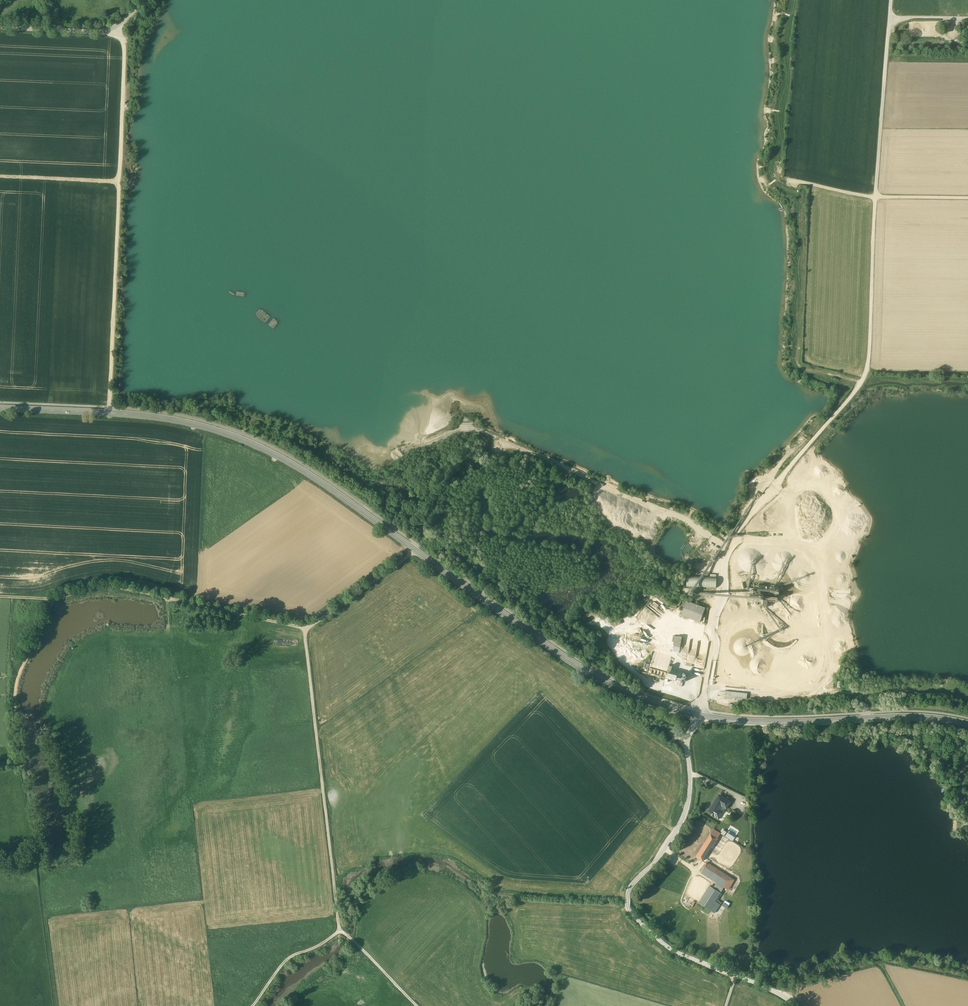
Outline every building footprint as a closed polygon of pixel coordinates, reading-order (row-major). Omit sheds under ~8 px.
[(717,577),(687,575),(686,587),(716,588),(717,577)] [(705,608),(686,601),(681,615),(700,622),(705,608)] [(682,637),(676,636),(674,646),(680,647),(682,637)] [(667,674),(647,668),(647,671),(648,671),(651,672),(667,677),(667,674)] [(712,814),(715,815),(719,810),(717,809),(721,803),(725,796),(719,793),(709,809),(714,811),(712,814)] [(730,799),(725,796),(721,803),(726,806),(730,799)] [(719,810),(715,815),(714,817),(718,819),(723,811),(719,809),(719,810)] [(714,829),(703,847),(709,851),(720,833),(714,829)] [(736,834),(729,831),(728,832),(723,829),(720,834),(733,840),(736,834)] [(703,847),(696,857),(702,861),(709,851),(703,847)] [(734,880),(707,862),(701,872),(716,882),(724,887),(728,890),(734,880)] [(716,882),(706,902),(713,906),(724,887),(716,882)] [(725,900),(722,905),(727,908),(730,903),(725,900)]
